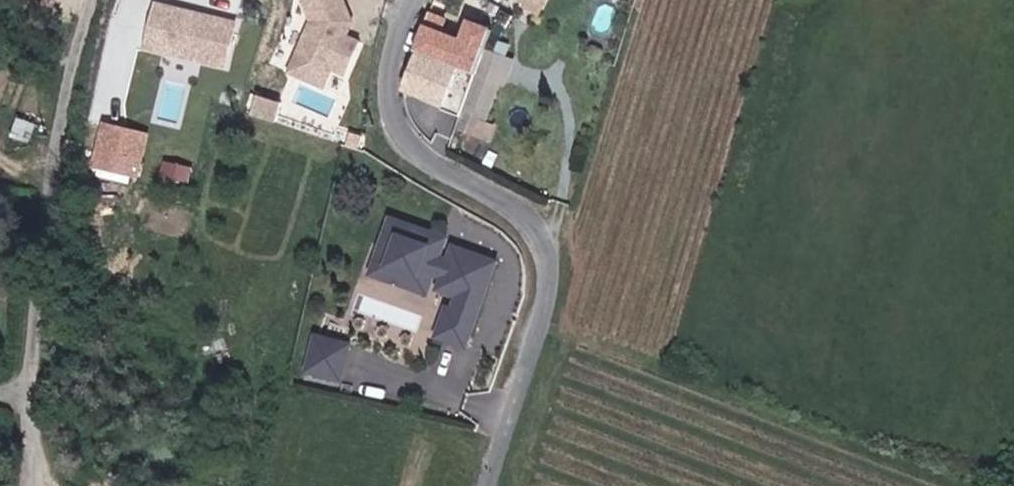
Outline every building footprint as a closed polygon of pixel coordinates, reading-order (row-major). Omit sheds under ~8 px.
[(315,10),(327,39),(314,72),(363,92),(377,58),(363,53),(369,39),(363,36),(361,31),(364,25),(353,0),(339,0),(315,10)] [(579,14),(586,0),(561,0),(566,2),(564,7),(579,14)] [(430,65),(478,84),(494,42),(447,23),(430,65)] [(242,86),(251,43),(218,35),(217,39),(190,33),(191,29),(172,25),(162,68),(242,86)] [(415,102),(463,120),(478,84),(430,65),(415,102)] [(279,116),(283,101),(259,96),(256,110),(279,116)] [(142,177),(154,130),(106,119),(95,165),(142,177)] [(196,196),(200,181),(175,176),(171,191),(196,196)] [(488,370),(516,285),(473,271),(469,285),(454,280),(439,251),(400,272),(420,311),(449,296),(464,301),(460,313),(488,323),(483,337),(469,332),(459,361),(488,370)] [(354,395),(364,362),(332,352),(322,385),(354,395)]
